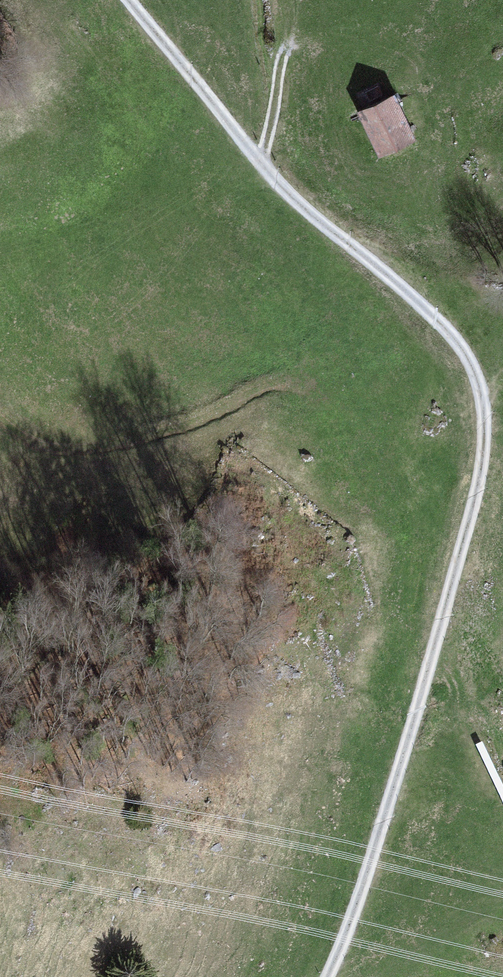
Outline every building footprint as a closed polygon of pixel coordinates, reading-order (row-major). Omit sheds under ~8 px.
[(358,109),(360,115),(397,98),(395,93),(358,109)] [(360,115),(378,155),(415,139),(397,98),(360,115)]
